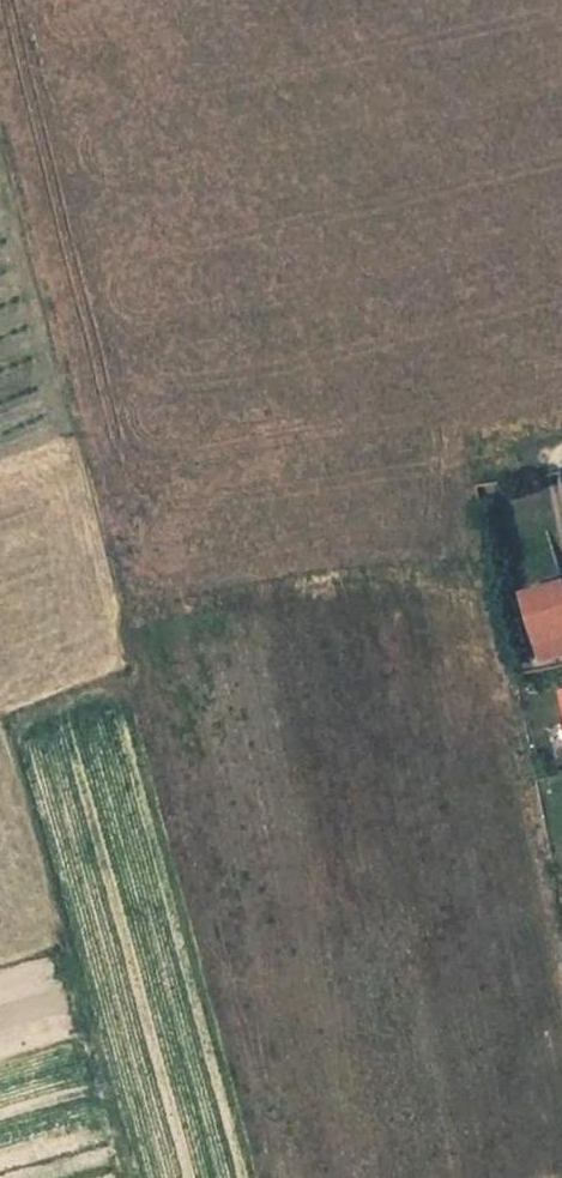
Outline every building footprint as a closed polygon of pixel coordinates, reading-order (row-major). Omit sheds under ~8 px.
[(515,597),(528,640),(561,629),(561,583),(515,597)]
